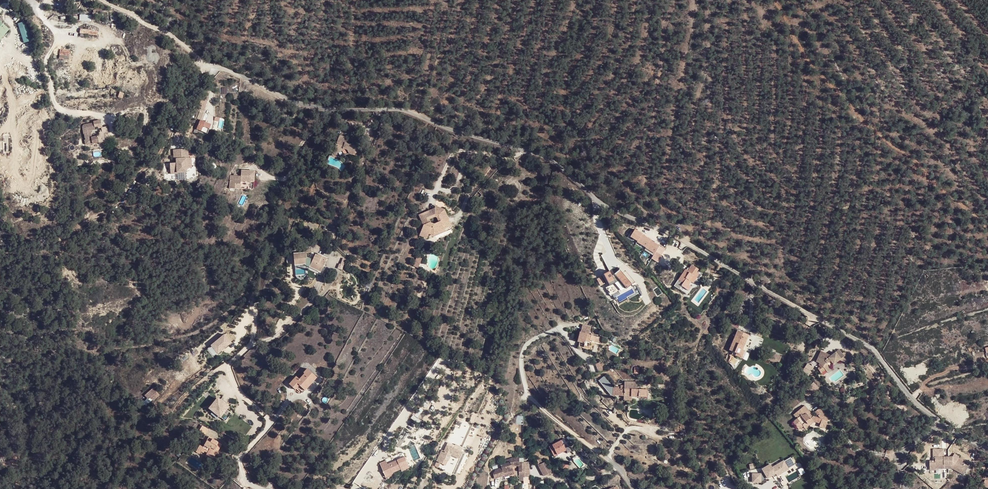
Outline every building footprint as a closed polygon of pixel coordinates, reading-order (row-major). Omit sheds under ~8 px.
[(0,21),(0,37),(9,28),(0,21)] [(17,24),(23,43),(31,41),(25,21),(17,24)] [(69,59),(70,50),(59,49),(58,58),(69,59)] [(107,126),(102,127),(101,119),(93,121),(93,122),(84,124),(82,125),(82,126),(85,144),(87,145),(99,142),(99,143),(106,142),(105,133),(108,133),(107,126)] [(203,122),(198,121),(197,124),(195,123),(192,135),(196,135),(197,132),(200,132),(203,122)] [(342,147),(343,144),(344,140),(337,137),(332,149),(338,152),(342,158),(347,154),(353,157),(357,148),(351,145),(348,147),(347,149),(342,147)] [(188,148),(181,149),(181,162),(178,162),(172,162),(172,173),(180,173),(180,172),(189,172),(189,168),(191,168),(191,158),(189,158),(188,148)] [(240,174),(230,173),(229,187),(240,187),(240,179),(254,180),(254,170),(241,169),(240,174)] [(432,205),(431,208),(433,209),(433,211),(433,212),(434,212),(436,211),(438,213),(441,211),(440,210),(432,205)] [(441,226),(448,222),(441,211),(438,213),(436,211),(434,212),(433,212),(433,211),(433,209),(431,208),(416,217),(422,226),(417,234),(425,239),(427,235),(429,231),(432,233),(441,228),(441,226)] [(450,228),(448,222),(441,226),(441,228),(432,233),(429,231),(427,235),(432,238),(434,236),(450,228)] [(629,239),(655,253),(652,259),(657,262),(665,247),(634,231),(629,239)] [(307,255),(294,256),(295,267),(305,267),(305,265),(306,265),(310,267),(310,269),(321,274),(327,263),(321,261),(323,258),(316,255),(313,261),(308,259),(307,255)] [(417,256),(413,266),(418,268),(422,258),(417,256)] [(680,284),(684,288),(687,285),(690,282),(686,279),(690,274),(692,276),(698,269),(691,264),(688,268),(686,271),(684,269),(677,277),(682,282),(680,284)] [(626,289),(631,284),(619,269),(613,273),(613,274),(612,275),(610,273),(609,271),(603,274),(607,283),(614,280),(613,279),(616,278),(626,289)] [(584,344),(588,345),(589,338),(595,339),(596,334),(589,332),(591,326),(582,324),(578,340),(579,340),(584,341),(584,344)] [(728,348),(731,350),(738,353),(746,336),(736,331),(728,348)] [(738,353),(731,350),(730,352),(741,357),(746,346),(744,345),(747,336),(746,336),(738,353)] [(215,344),(210,348),(213,351),(218,347),(221,349),(228,342),(224,337),(216,344),(215,344)] [(756,342),(749,339),(746,346),(753,350),(756,342)] [(833,358),(831,356),(821,351),(816,362),(820,363),(820,366),(822,369),(824,368),(825,370),(828,374),(832,370),(830,367),(839,360),(847,364),(850,358),(846,355),(844,353),(842,355),(839,350),(834,354),(835,356),(833,358)] [(768,357),(767,359),(778,364),(781,357),(770,352),(768,357)] [(820,374),(825,370),(824,368),(822,369),(820,366),(816,369),(820,374)] [(293,382),(301,389),(305,385),(303,383),(306,379),(309,381),(313,377),(303,367),(297,374),(296,373),(286,383),(289,386),(293,382)] [(631,397),(646,398),(646,390),(637,389),(637,382),(624,381),(623,385),(620,385),(620,389),(618,388),(618,397),(624,397),(631,397)] [(299,392),(301,389),(293,382),(289,386),(292,389),(293,387),(299,392)] [(814,384),(805,390),(809,395),(818,389),(814,384)] [(146,396),(141,400),(144,404),(150,398),(151,399),(158,394),(153,387),(144,393),(146,396)] [(219,416),(225,421),(231,413),(217,401),(212,406),(215,408),(214,411),(219,414),(219,416)] [(796,421),(793,424),(797,432),(815,419),(822,422),(819,427),(826,430),(828,422),(830,420),(821,408),(812,415),(805,408),(793,416),(796,421)] [(205,430),(197,424),(194,428),(202,434),(205,430)] [(204,439),(200,446),(197,450),(200,452),(202,449),(205,451),(204,452),(211,456),(215,450),(213,448),(214,446),(213,445),(215,442),(209,438),(207,441),(204,439)] [(553,457),(556,456),(566,451),(567,452),(572,450),(565,438),(548,447),(552,454),(553,457)] [(446,466),(449,462),(447,462),(451,456),(453,457),(455,457),(460,460),(463,453),(446,445),(441,458),(439,457),(437,462),(446,466)] [(942,448),(932,447),(932,456),(934,456),(935,460),(932,460),(928,460),(928,469),(934,469),(934,467),(951,467),(962,473),(965,464),(959,461),(954,458),(956,455),(957,454),(952,451),(950,455),(943,454),(942,448)] [(202,449),(200,452),(209,459),(211,456),(204,452),(205,451),(202,449)] [(403,458),(396,461),(402,474),(409,470),(403,458)] [(501,468),(495,470),(493,473),(495,479),(504,477),(514,475),(512,468),(515,466),(518,467),(518,472),(519,480),(520,480),(521,481),(523,481),(523,478),(529,478),(529,462),(525,462),(525,463),(518,463),(519,458),(513,458),(506,460),(506,463),(500,465),(501,468)] [(384,477),(392,473),(400,470),(396,461),(386,466),(384,461),(378,464),(384,477)] [(546,461),(537,466),(543,477),(552,472),(546,461)] [(770,464),(761,470),(767,480),(776,474),(777,477),(789,470),(783,461),(772,467),(770,464)] [(761,474),(751,474),(751,483),(761,483),(761,474)]
